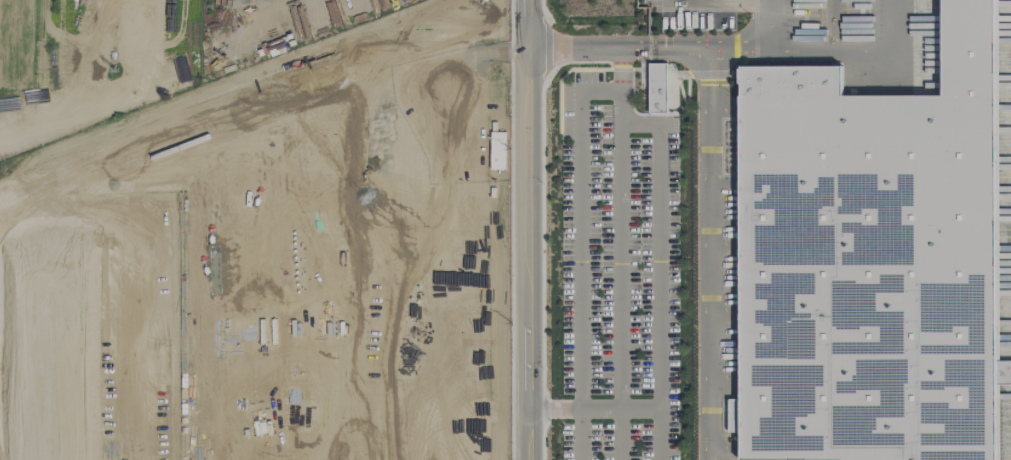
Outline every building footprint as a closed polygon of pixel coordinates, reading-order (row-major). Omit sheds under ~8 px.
[(941,96),(942,0),(998,0),(995,459),(842,459),(739,458),(741,68),(842,68),(842,95),(941,96)] [(667,63),(648,63),(648,113),(666,113),(667,63)]
